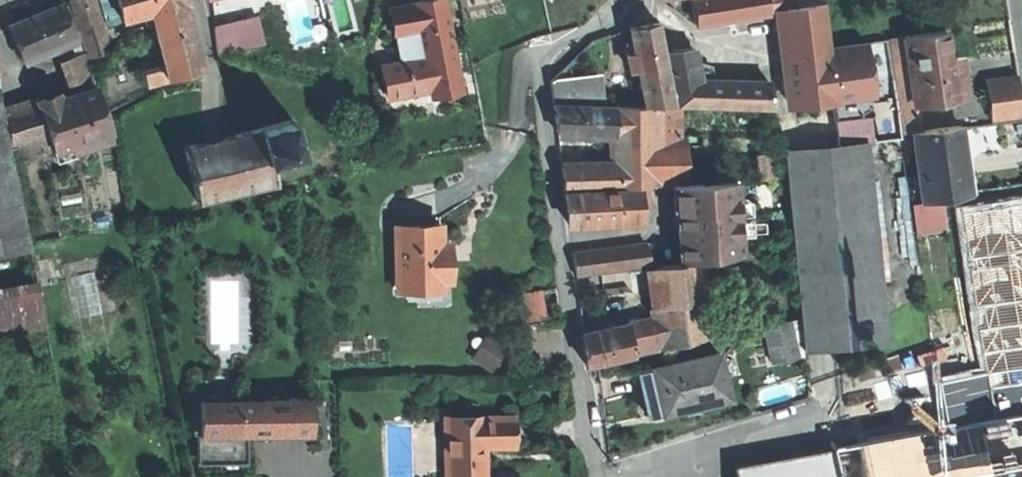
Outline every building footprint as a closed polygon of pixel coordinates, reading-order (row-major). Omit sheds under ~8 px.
[(80,37),(104,29),(95,0),(69,0),(80,37)] [(186,0),(117,0),(121,18),(150,11),(186,1),(186,0)] [(443,0),(412,0),(413,2),(402,4),(388,7),(393,31),(395,31),(398,44),(402,44),(405,59),(424,55),(423,49),(452,43),(443,0)] [(766,0),(691,0),(693,10),(695,24),(767,12),(766,0)] [(767,12),(780,10),(791,104),(833,99),(832,96),(827,47),(821,0),(766,0),(767,12)] [(37,12),(7,25),(22,58),(76,35),(62,1),(37,12)] [(163,65),(166,76),(202,67),(192,24),(186,1),(150,11),(163,65)] [(255,15),(213,22),(216,50),(260,41),(255,15)] [(629,27),(640,82),(668,76),(657,21),(629,27)] [(80,37),(87,56),(110,48),(104,29),(80,37)] [(924,32),(907,34),(916,95),(919,95),(956,89),(951,58),(947,32),(925,35),(924,32)] [(916,95),(907,34),(889,37),(898,98),(916,95)] [(864,42),(827,47),(832,96),(870,91),(864,42)] [(460,83),(452,43),(423,49),(424,55),(405,59),(381,63),(388,95),(430,87),(430,89),(460,83)] [(670,71),(694,67),(697,66),(694,50),(667,54),(670,71)] [(74,86),(93,79),(83,52),(64,58),(74,86)] [(147,84),(162,80),(166,76),(163,65),(144,70),(147,84)] [(695,81),(694,67),(670,71),(676,103),(696,104),(693,80),(695,81)] [(553,100),(598,102),(593,74),(572,77),(551,79),(553,100)] [(640,82),(644,105),(657,105),(672,106),(668,76),(640,82)] [(778,83),(695,81),(693,80),(696,104),(781,107),(778,83)] [(461,88),(460,83),(430,89),(431,94),(461,88)] [(1018,84),(987,89),(989,119),(1021,115),(1021,111),(1018,84)] [(91,136),(109,131),(96,86),(78,92),(91,136)] [(10,135),(13,144),(38,136),(42,150),(52,147),(91,136),(78,92),(58,98),(57,93),(34,100),(16,106),(23,132),(10,135)] [(916,95),(898,98),(903,132),(912,131),(924,130),(919,95),(916,95)] [(553,103),(557,131),(615,133),(615,105),(553,103)] [(616,168),(616,183),(657,182),(657,138),(656,133),(657,105),(644,105),(615,104),(615,105),(615,133),(616,150),(616,168)] [(672,106),(657,105),(656,133),(678,134),(679,106),(672,106)] [(3,109),(10,135),(23,132),(16,106),(3,109)] [(872,141),(870,116),(836,119),(838,144),(867,142),(872,141)] [(292,118),(220,135),(206,139),(184,144),(197,198),(274,179),(270,160),(300,153),(292,118)] [(25,248),(0,119),(0,253),(25,248)] [(968,194),(958,124),(931,128),(942,198),(968,194)] [(206,139),(220,135),(218,126),(203,130),(206,139)] [(924,130),(912,131),(915,150),(922,200),(942,198),(931,128),(924,130)] [(91,136),(52,147),(55,155),(112,139),(109,131),(91,136)] [(912,131),(903,132),(906,151),(915,150),(912,131)] [(657,138),(657,182),(672,182),(672,180),(686,180),(685,137),(657,138)] [(783,149),(801,348),(886,340),(867,142),(838,144),(783,149)] [(774,152),(758,153),(759,178),(775,177),(774,152)] [(564,187),(617,185),(616,183),(616,168),(609,168),(609,165),(561,167),(564,187)] [(679,238),(679,262),(698,259),(739,253),(738,233),(750,234),(750,218),(737,218),(737,213),(750,213),(750,198),(737,198),(737,180),(674,183),(676,214),(686,213),(687,225),(678,226),(679,238)] [(36,188),(46,232),(57,229),(46,186),(36,188)] [(568,222),(618,220),(616,188),(616,187),(564,190),(567,206),(568,222)] [(638,196),(646,195),(646,190),(622,191),(622,188),(616,188),(618,220),(639,219),(638,205),(638,196)] [(638,196),(638,205),(646,205),(646,195),(638,196)] [(922,200),(910,202),(915,232),(946,227),(942,198),(922,200)] [(948,417),(1021,404),(1021,198),(958,208),(986,371),(942,378),(948,417)] [(397,224),(398,287),(443,287),(443,279),(450,278),(450,260),(450,241),(443,241),(443,223),(397,224)] [(645,241),(573,251),(576,276),(649,266),(645,241)] [(679,262),(651,267),(657,305),(696,299),(703,297),(698,259),(679,262)] [(631,293),(628,273),(615,275),(618,295),(631,293)] [(43,323),(36,286),(0,293),(0,331),(43,323)] [(514,294),(518,325),(544,321),(540,290),(514,294)] [(658,314),(663,346),(664,348),(702,339),(696,299),(657,305),(658,314)] [(632,354),(663,346),(658,314),(626,322),(632,354)] [(792,318),(753,327),(755,336),(764,335),(769,361),(795,355),(792,318)] [(626,322),(583,332),(584,349),(586,364),(632,354),(626,322)] [(506,347),(485,334),(470,358),(491,371),(506,347)] [(649,368),(659,412),(675,409),(726,397),(715,353),(649,368)] [(645,415),(659,412),(649,368),(636,371),(645,415)] [(193,400),(194,432),(195,432),(200,432),(201,457),(248,456),(248,432),(252,431),(267,431),(272,431),(272,437),(276,437),(276,434),(273,434),(273,431),(311,431),(311,396),(291,397),(291,399),(239,399),(239,394),(210,394),(211,400),(193,400)] [(835,476),(1021,476),(1021,404),(948,417),(828,439),(829,446),(835,476)] [(485,444),(513,444),(513,431),(513,414),(445,415),(446,476),(485,476),(485,444)] [(248,461),(248,456),(201,457),(200,432),(195,432),(196,462),(248,461)] [(829,446),(731,462),(733,476),(835,476),(829,446)]
